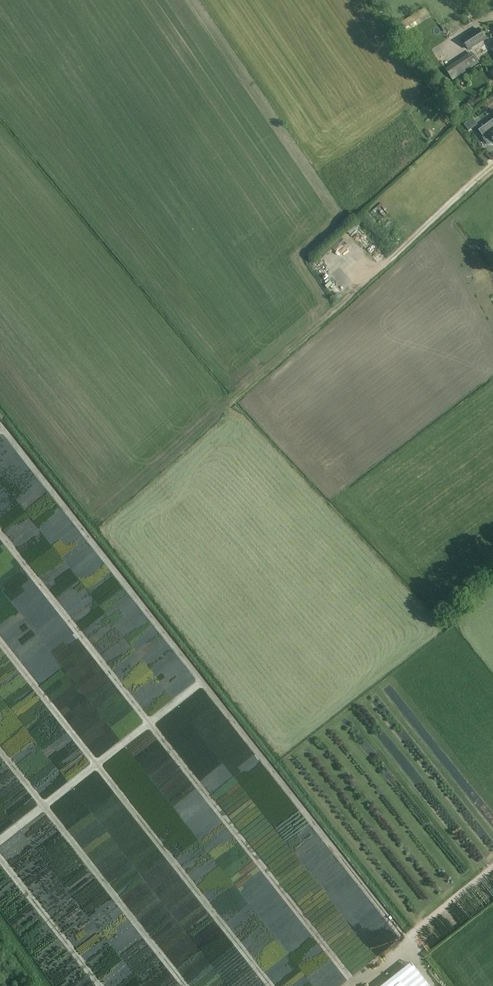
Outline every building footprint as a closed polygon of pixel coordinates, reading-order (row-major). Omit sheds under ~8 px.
[(484,38),(478,29),(461,40),(467,49),(484,38)] [(434,40),(443,56),(453,51),(450,46),(453,44),(446,33),(434,40)] [(453,80),(479,63),(472,52),(446,69),(453,80)] [(480,117),(492,109),(490,104),(477,112),(480,117)] [(478,130),(490,145),(492,142),(492,119),(478,130)] [(447,127),(439,134),(442,139),(451,132),(447,127)]
